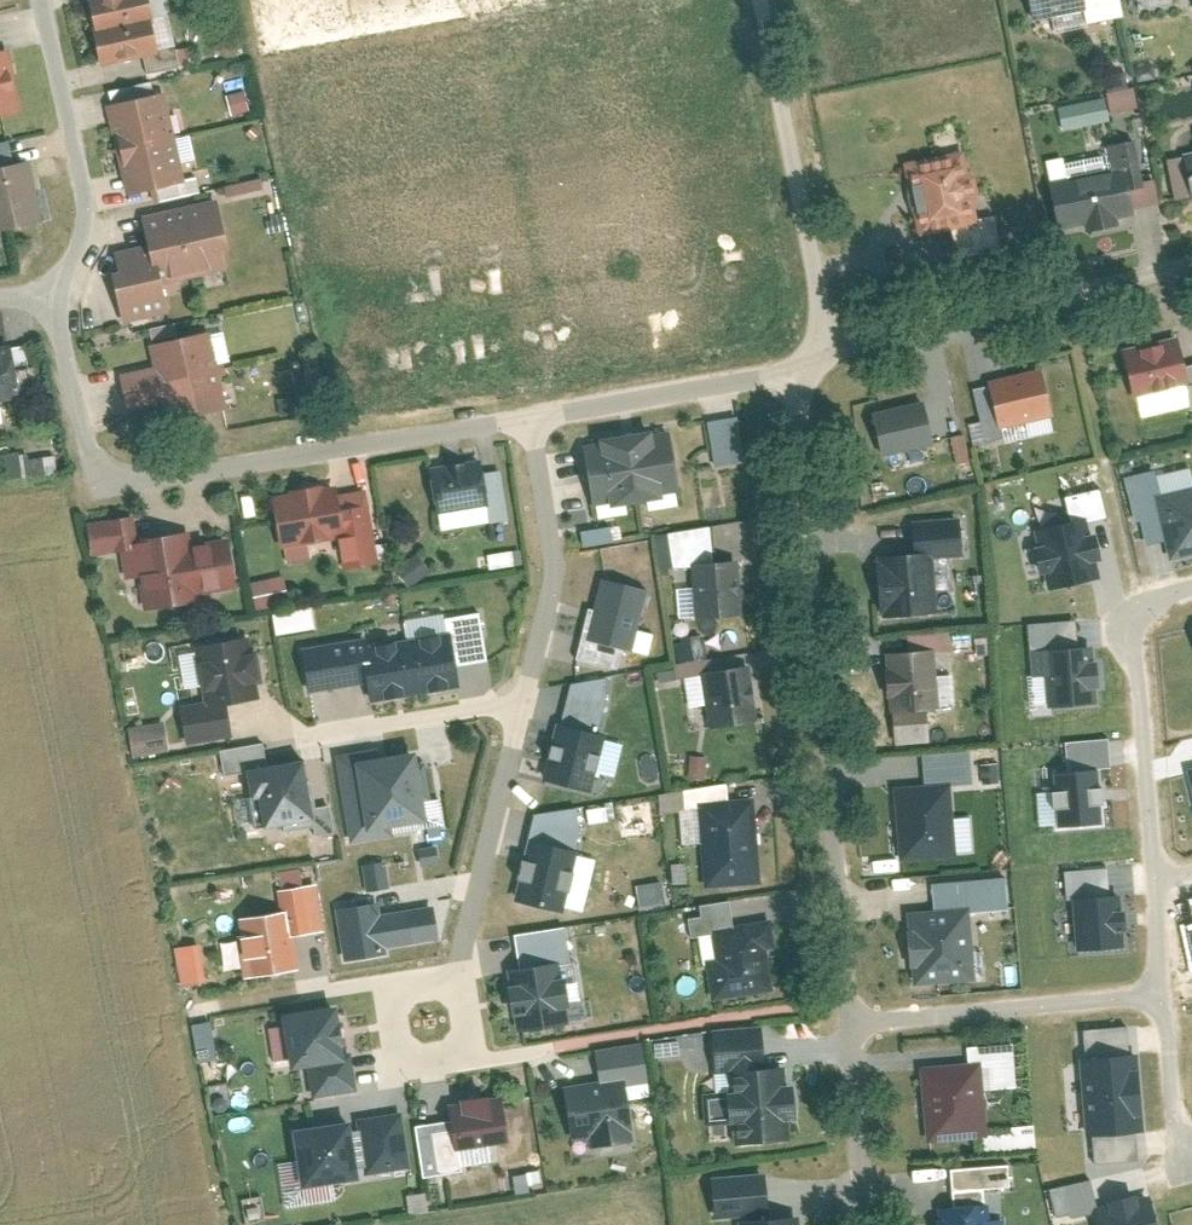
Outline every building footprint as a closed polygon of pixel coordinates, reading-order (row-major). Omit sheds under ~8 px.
[(106,64),(165,51),(154,0),(94,0),(106,64)] [(1038,17),(1091,6),(1090,0),(1035,0),(1038,17)] [(0,50),(0,114),(27,108),(13,47),(0,50)] [(172,89),(113,102),(131,190),(190,178),(172,89)] [(1132,91),(1108,96),(1111,111),(1135,106),(1132,91)] [(227,98),(230,113),(246,110),(244,96),(227,98)] [(1056,105),(1059,128),(1107,122),(1104,99),(1056,105)] [(970,150),(912,161),(924,230),(983,220),(970,150)] [(0,165),(0,227),(47,216),(33,157),(0,165)] [(1133,166),(1055,180),(1062,229),(1139,213),(1133,166)] [(227,193),(261,189),(260,181),(226,185),(227,193)] [(221,197),(146,214),(153,242),(122,250),(124,268),(119,269),(129,321),(174,309),(169,281),(231,267),(227,248),(233,247),(221,197)] [(213,329),(154,342),(169,419),(232,406),(213,329)] [(1127,347),(1140,396),(1191,382),(1191,368),(1184,334),(1127,347)] [(0,345),(0,401),(25,396),(15,342),(0,345)] [(1048,365),(994,379),(1005,428),(1058,414),(1048,365)] [(930,399),(877,411),(887,456),(940,441),(930,399)] [(742,414),(713,419),(719,464),(750,458),(742,414)] [(676,427),(590,442),(598,503),(686,488),(676,427)] [(22,475),(16,452),(0,456),(0,475),(1,480),(22,475)] [(487,456),(435,464),(441,510),(443,510),(492,503),(488,470),(487,456)] [(505,468),(488,470),(492,503),(495,520),(513,518),(505,468)] [(343,483),(277,493),(284,547),(344,536),(353,534),(345,490),(343,483)] [(371,487),(345,490),(353,534),(344,536),(349,567),(383,560),(375,516),(371,487)] [(1153,497),(1168,559),(1191,554),(1191,488),(1153,497)] [(492,503),(443,510),(446,527),(495,520),(492,503)] [(137,513),(91,519),(98,553),(125,548),(130,577),(144,573),(149,609),(202,600),(201,591),(242,585),(232,536),(198,541),(195,528),(143,537),(137,513)] [(388,514),(375,516),(383,560),(394,559),(388,514)] [(1100,577),(1087,516),(1035,528),(1049,589),(1100,577)] [(616,524),(585,528),(588,544),(618,539),(616,524)] [(516,548),(492,550),(494,567),(519,563),(516,548)] [(938,550),(882,553),(885,616),(943,612),(938,550)] [(423,551),(400,566),(413,586),(436,570),(423,551)] [(743,559),(695,563),(698,619),(747,614),(743,559)] [(652,586),(606,575),(599,605),(591,636),(627,645),(636,648),(642,626),(652,586)] [(282,576),(255,581),(260,610),(288,604),(282,576)] [(591,636),(599,605),(593,604),(580,657),(623,668),(627,645),(591,636)] [(449,615),(451,629),(458,628),(463,663),(493,658),(485,609),(449,615)] [(659,630),(642,626),(636,648),(654,652),(659,630)] [(451,629),(373,643),(365,644),(372,679),(376,699),(466,685),(463,663),(458,628),(451,629)] [(256,632),(200,643),(209,699),(210,705),(234,701),(265,696),(256,632)] [(371,634),(307,645),(313,690),(372,679),(365,644),(373,643),(371,634)] [(941,646),(889,650),(893,710),(943,707),(941,646)] [(697,659),(679,660),(683,706),(701,705),(697,659)] [(755,664),(707,672),(715,725),(762,717),(755,664)] [(209,699),(185,703),(191,743),(237,734),(234,701),(210,705),(209,699)] [(169,719),(134,723),(139,757),(174,751),(169,719)] [(605,736),(559,725),(545,779),(591,791),(605,736)] [(271,739),(225,746),(228,773),(253,768),(275,764),(271,739)] [(397,835),(396,825),(372,828),(361,759),(385,755),(383,745),(341,751),(357,840),(397,835)] [(385,755),(361,759),(372,828),(396,825),(433,819),(422,748),(385,755)] [(704,777),(704,755),(689,755),(689,777),(704,777)] [(275,764),(253,768),(262,827),(319,818),(317,805),(309,758),(275,764)] [(1103,822),(1097,768),(1051,773),(1056,827),(1103,822)] [(950,785),(899,789),(903,855),(954,852),(950,785)] [(758,795),(705,800),(710,886),(767,880),(758,795)] [(335,802),(317,805),(319,818),(321,833),(340,830),(335,802)] [(583,848),(535,837),(518,899),(568,913),(583,848)] [(442,844),(423,847),(426,863),(445,860),(442,844)] [(384,860),(360,862),(363,889),(387,887),(384,860)] [(282,887),(286,910),(293,909),(297,933),(330,929),(323,881),(282,887)] [(1127,942),(1123,894),(1070,898),(1074,946),(1127,942)] [(384,900),(342,906),(348,960),(393,954),(392,946),(421,942),(414,906),(385,911),(384,900)] [(974,904),(911,911),(916,982),(981,975),(974,904)] [(286,910),(243,916),(250,976),(304,968),(297,933),(293,909),(286,910)] [(777,920),(719,929),(721,956),(711,957),(718,997),(779,990),(773,947),(781,945),(777,920)] [(203,957),(182,960),(189,995),(211,992),(203,957)] [(562,962),(513,969),(522,1029),(573,1021),(562,962)] [(344,1002),(288,1012),(296,1070),(352,1060),(344,1002)] [(212,1058),(210,1020),(190,1022),(193,1060),(212,1058)] [(1136,1051),(1078,1056),(1084,1135),(1142,1130),(1136,1051)] [(986,1060),(926,1065),(932,1139),(993,1133),(986,1060)] [(790,1063),(733,1068),(739,1143),(795,1137),(790,1063)] [(628,1074),(568,1084),(577,1140),(592,1137),(594,1146),(639,1140),(628,1074)] [(506,1095),(455,1103),(461,1151),(514,1142),(506,1095)] [(405,1110),(360,1117),(369,1175),(414,1166),(405,1110)] [(357,1118),(299,1128),(307,1186),(365,1176),(357,1118)] [(1048,1188),(1054,1213),(1067,1210),(1060,1185),(1048,1188)] [(933,1196),(936,1224),(1005,1224),(1003,1213),(996,1214),(993,1190),(933,1196)] [(1096,1204),(1101,1224),(1154,1224),(1147,1193),(1096,1204)] [(744,1219),(744,1224),(806,1224),(805,1214),(744,1219)]
